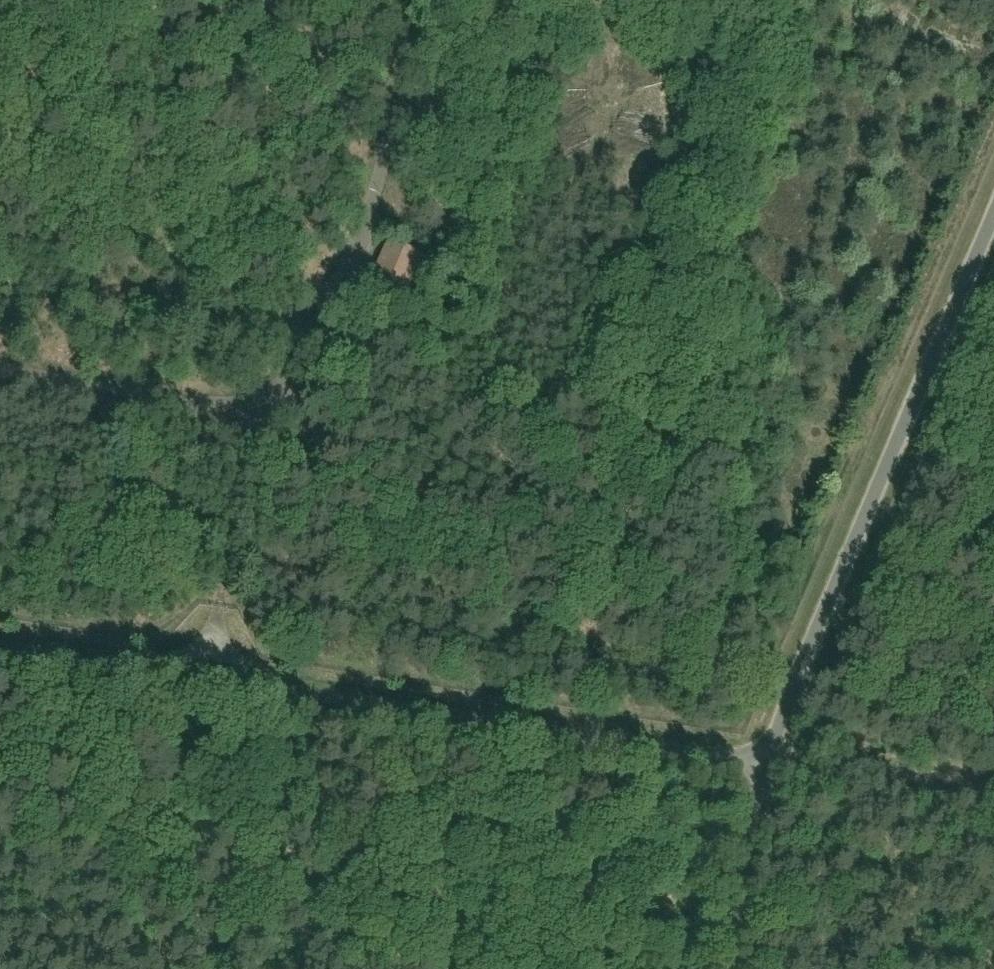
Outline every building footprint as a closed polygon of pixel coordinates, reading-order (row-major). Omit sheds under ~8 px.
[(425,258),(391,245),(371,297),(405,310),(425,258)]
